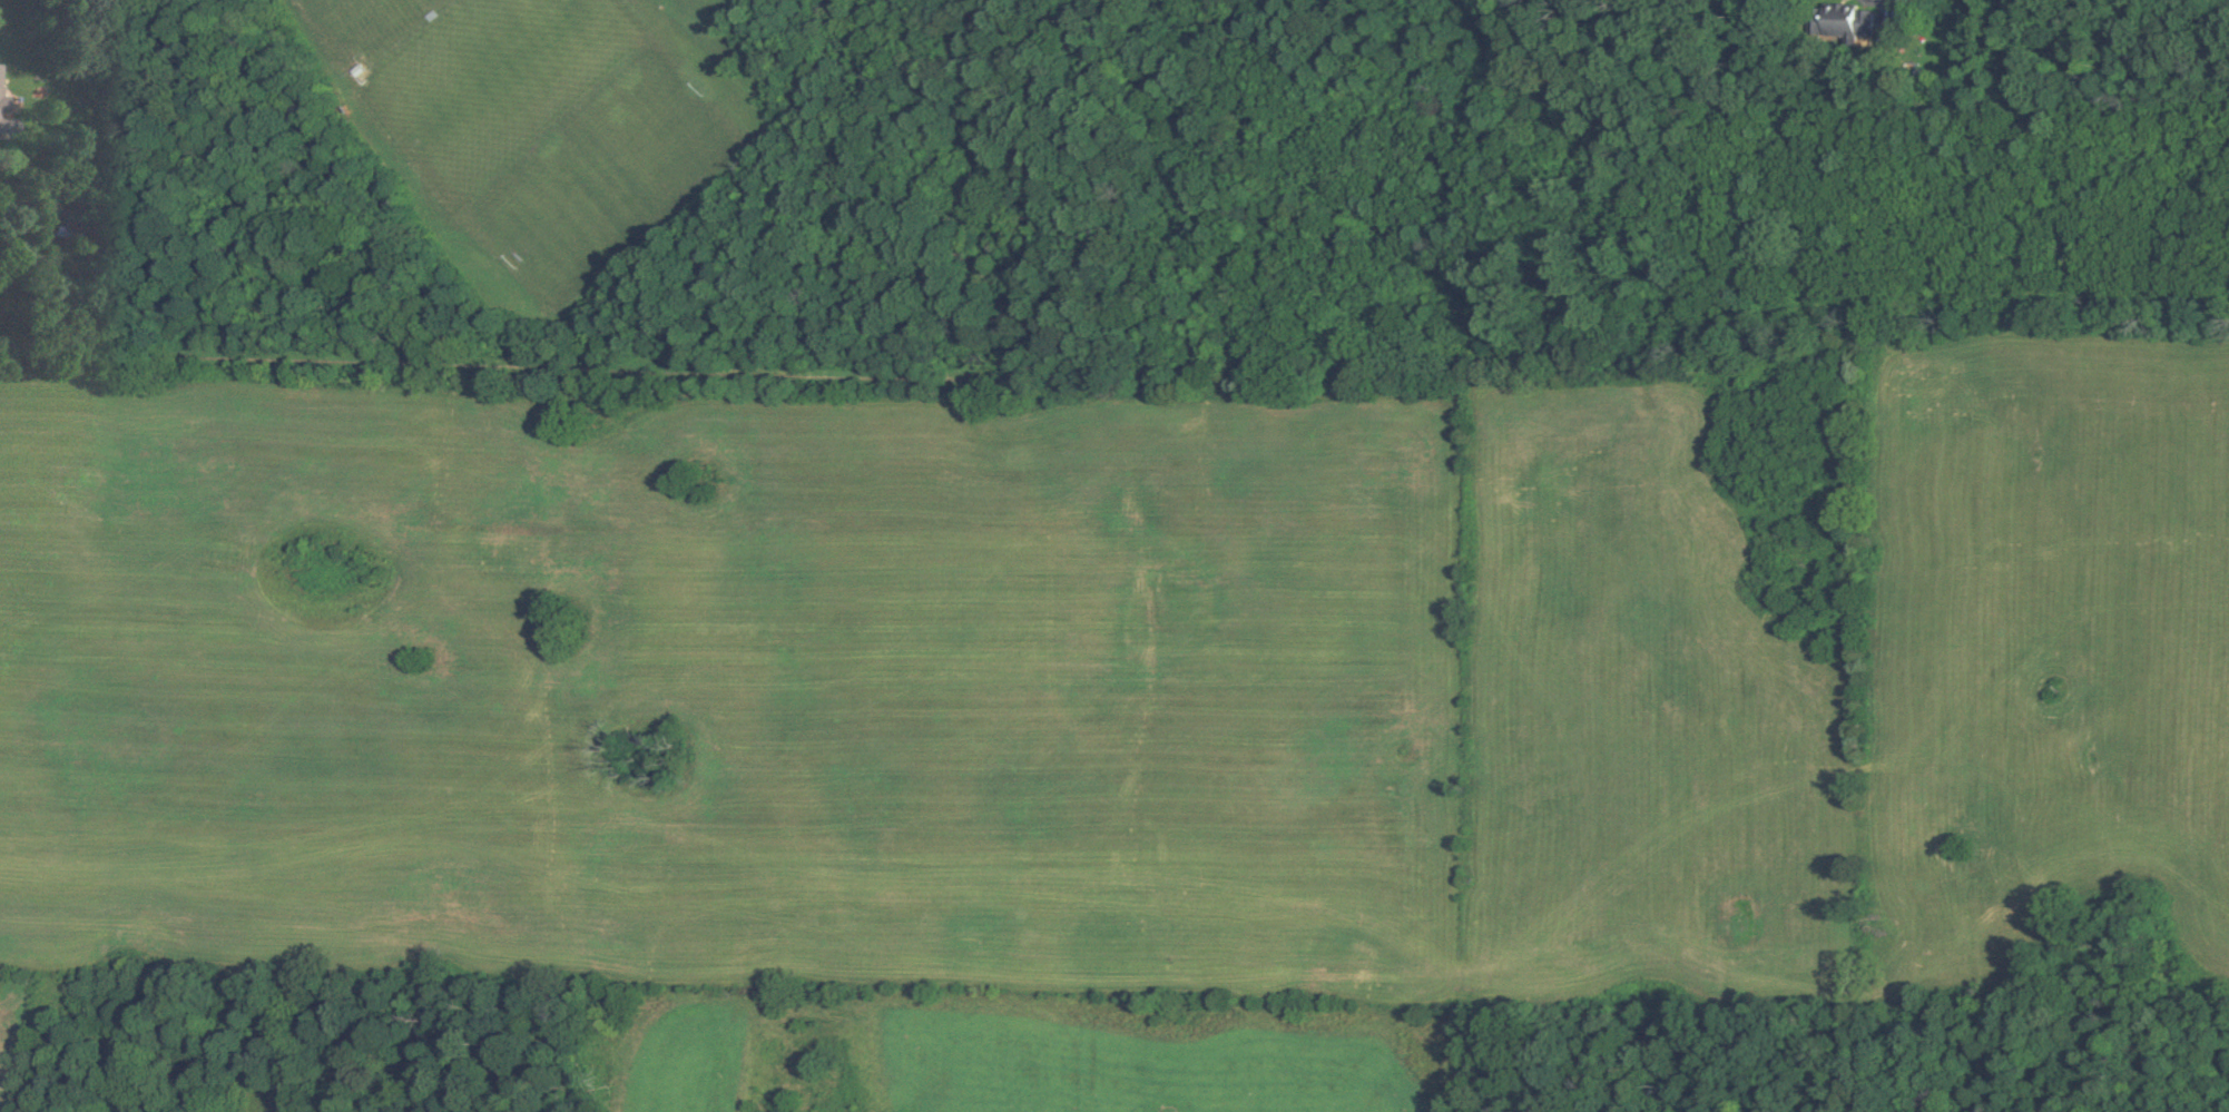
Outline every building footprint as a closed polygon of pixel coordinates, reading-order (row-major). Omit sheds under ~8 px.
[(1814,3),(1814,31),(1851,31),(1851,3),(1814,3)] [(15,133),(15,116),(6,116),(7,96),(0,96),(0,133),(15,133)]
